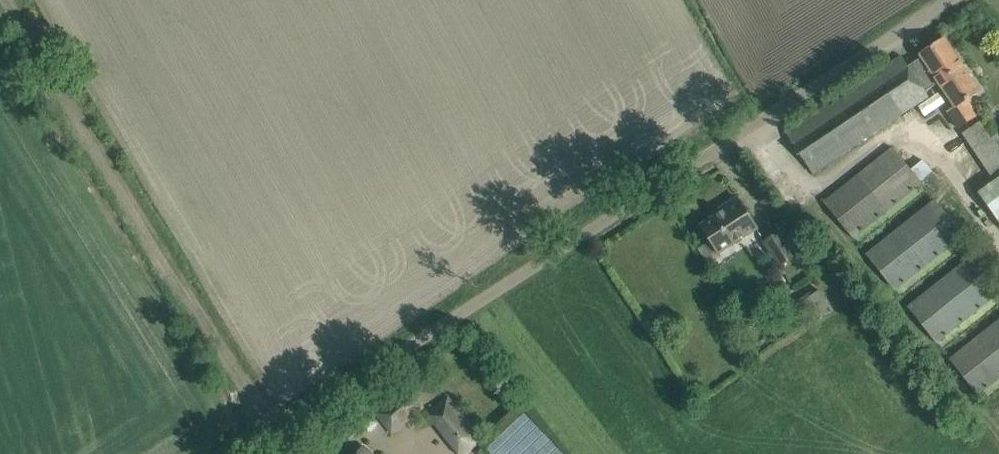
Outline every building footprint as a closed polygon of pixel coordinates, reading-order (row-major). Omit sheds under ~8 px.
[(786,133),(797,149),(813,174),(929,97),(926,92),(939,83),(955,108),(948,112),(959,128),(976,117),(972,112),(978,108),(971,98),(980,92),(945,39),(920,55),(922,57),(908,66),(901,56),(786,133)] [(992,176),(998,171),(998,152),(980,121),(963,132),(992,176)] [(825,202),(854,238),(922,184),(893,148),(825,202)] [(978,192),(998,221),(998,176),(978,192)] [(757,228),(749,214),(738,198),(722,208),(724,211),(701,226),(719,253),(757,228)] [(934,199),(867,253),(895,290),(964,236),(934,199)] [(766,242),(782,265),(795,256),(779,233),(766,242)] [(998,293),(998,279),(977,251),(908,306),(937,343),(998,293)] [(790,328),(829,302),(821,291),(782,316),(790,328)] [(749,335),(762,328),(754,315),(741,323),(749,335)] [(950,359),(979,395),(998,380),(998,320),(950,359)] [(408,389),(377,414),(392,433),(423,408),(408,389)] [(428,414),(437,424),(457,408),(448,398),(428,414)] [(526,410),(489,445),(497,453),(567,453),(526,410)] [(474,429),(454,446),(461,453),(466,453),(482,440),(474,429)]
